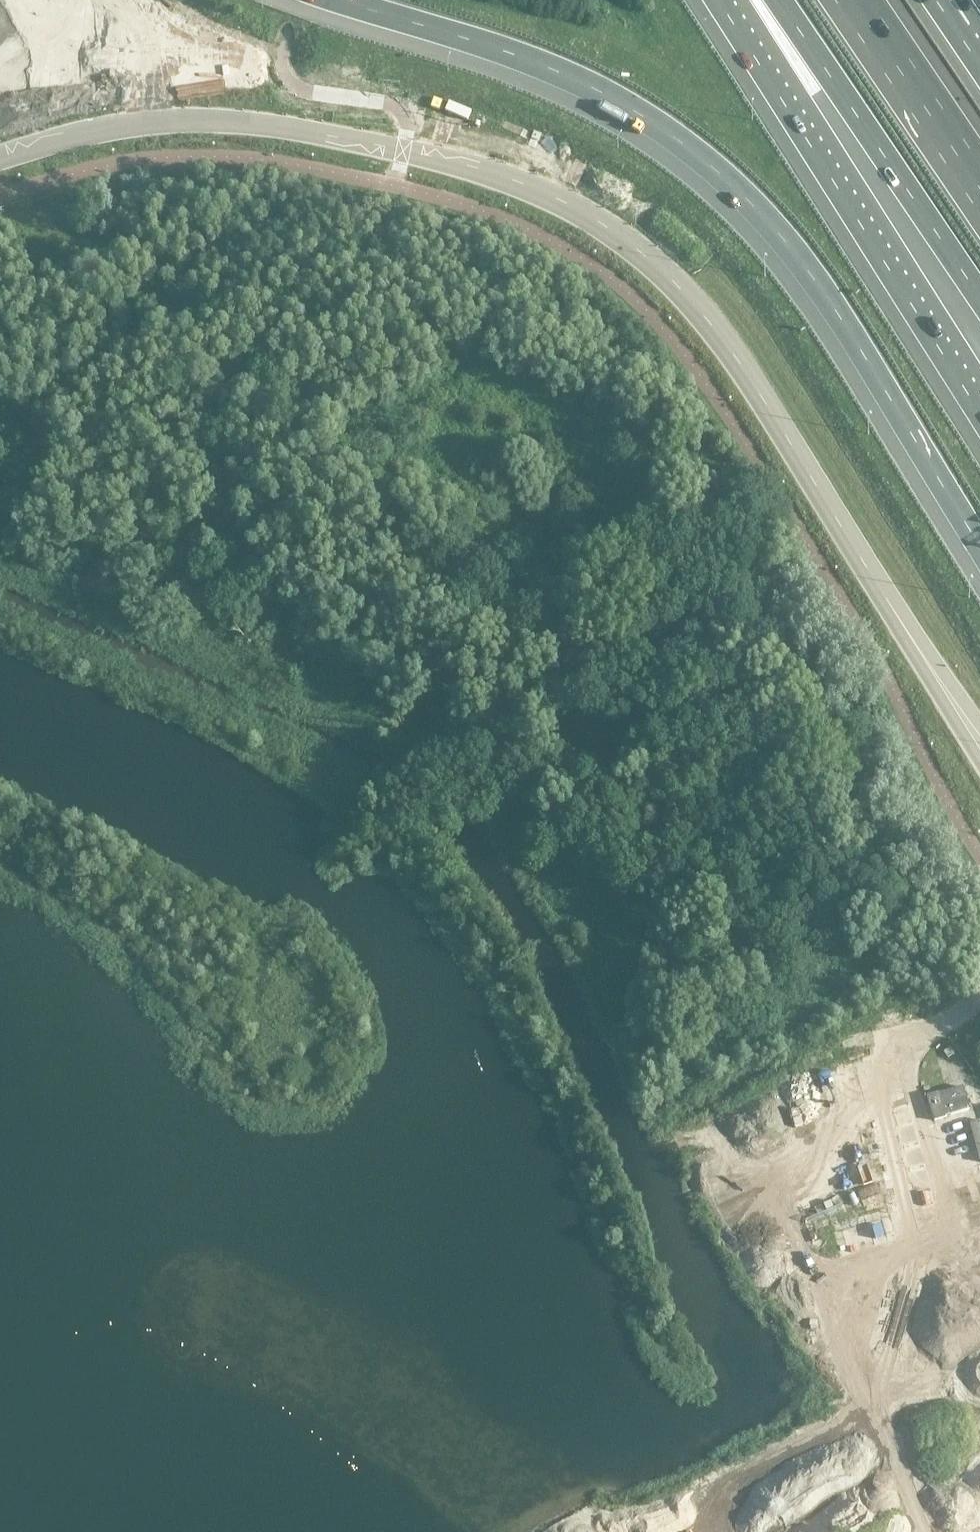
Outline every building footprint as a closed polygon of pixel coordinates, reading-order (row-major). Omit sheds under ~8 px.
[(939,1093),(927,1097),(934,1121),(946,1117),(970,1110),(963,1087),(939,1094),(939,1093)]
